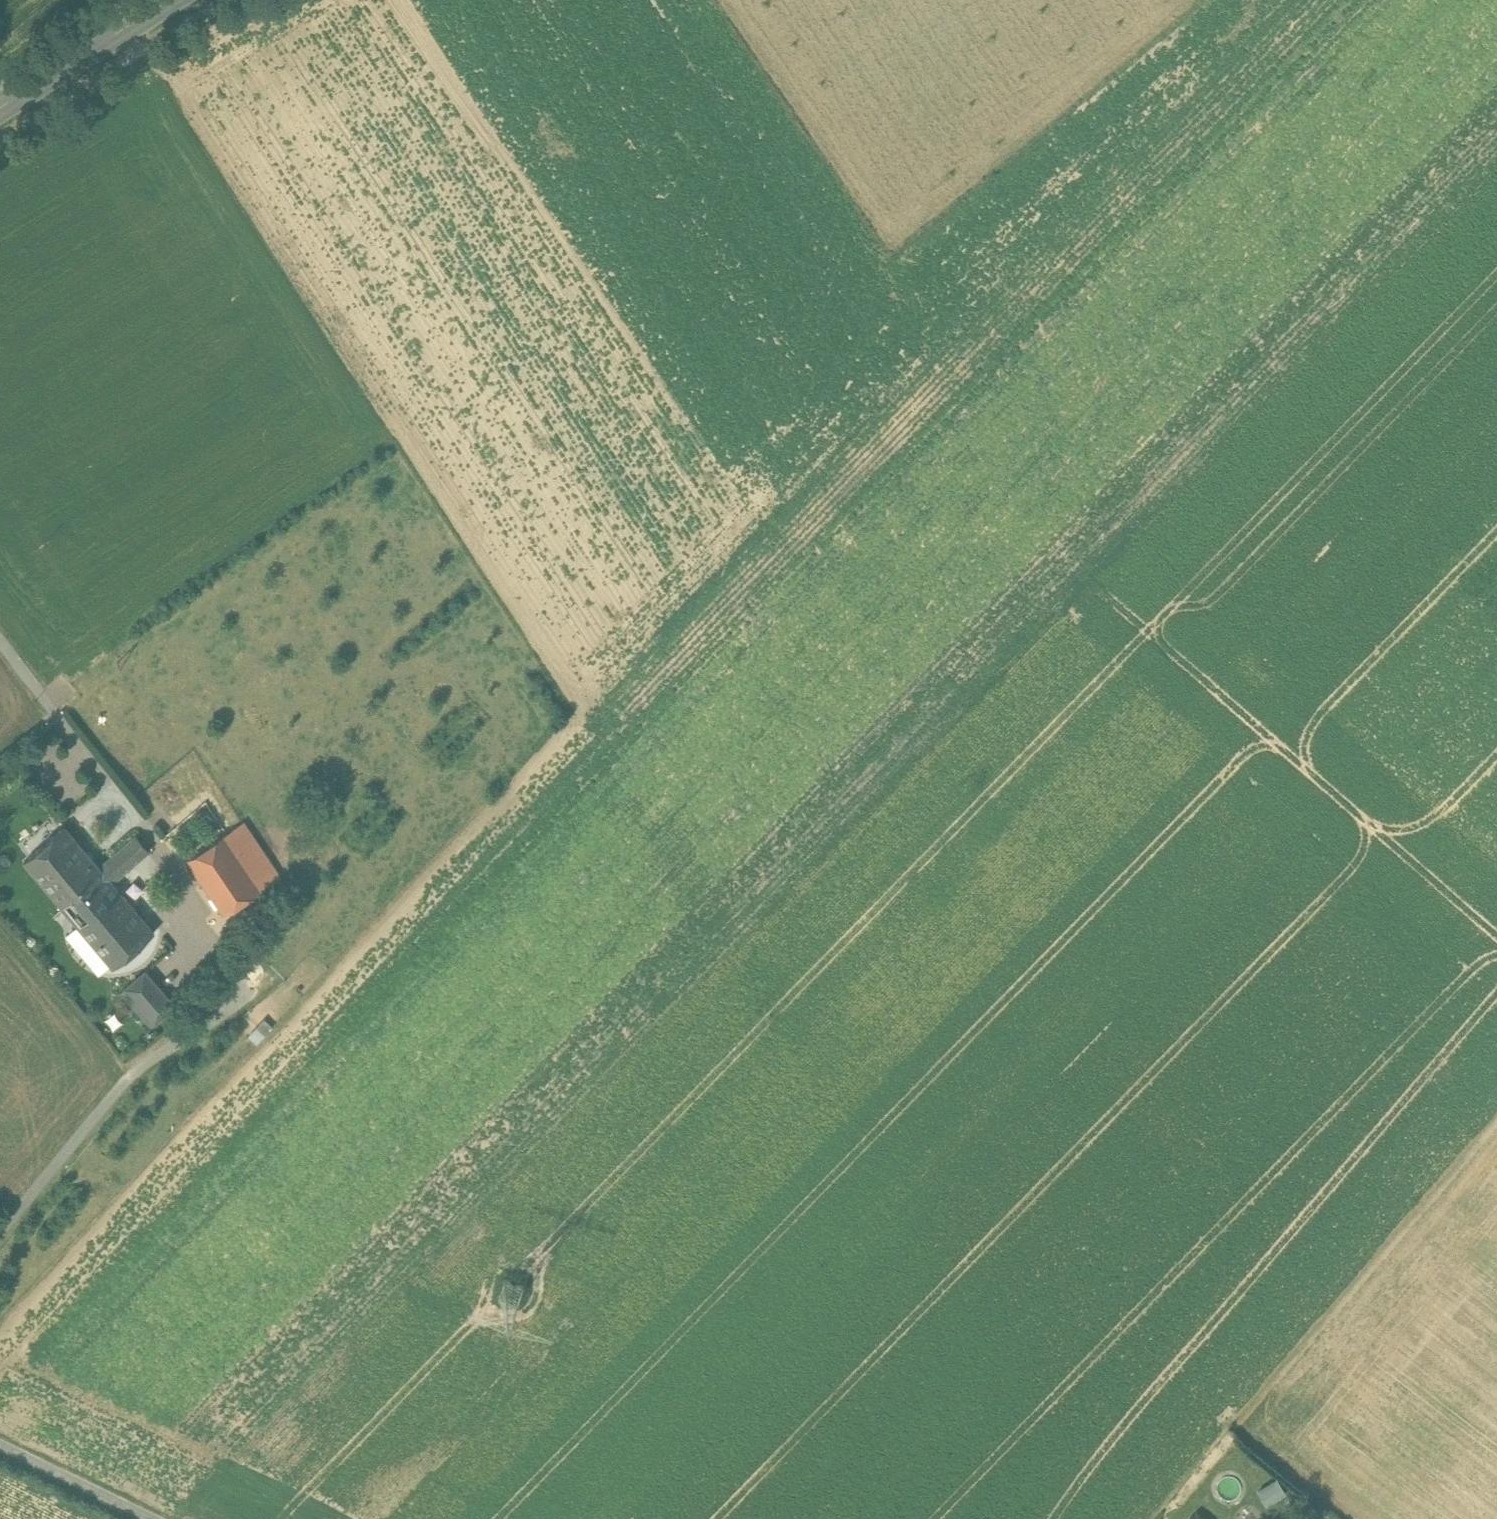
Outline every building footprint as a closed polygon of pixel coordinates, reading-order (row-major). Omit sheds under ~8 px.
[(99,871),(61,828),(21,863),(59,906),(99,871)] [(282,884),(244,828),(227,840),(265,895),(282,884)] [(135,840),(99,871),(113,888),(149,856),(135,840)] [(227,840),(187,867),(225,922),(265,895),(227,840)] [(113,888),(99,871),(59,906),(77,927),(112,967),(114,970),(154,935),(113,888)] [(101,976),(112,967),(77,927),(67,936),(101,976)] [(179,1011),(148,977),(125,997),(154,1030),(179,1011)] [(1285,1495),(1277,1480),(1259,1489),(1266,1505),(1285,1495)] [(1195,1518),(1208,1518),(1201,1510),(1193,1516),(1195,1518)]
